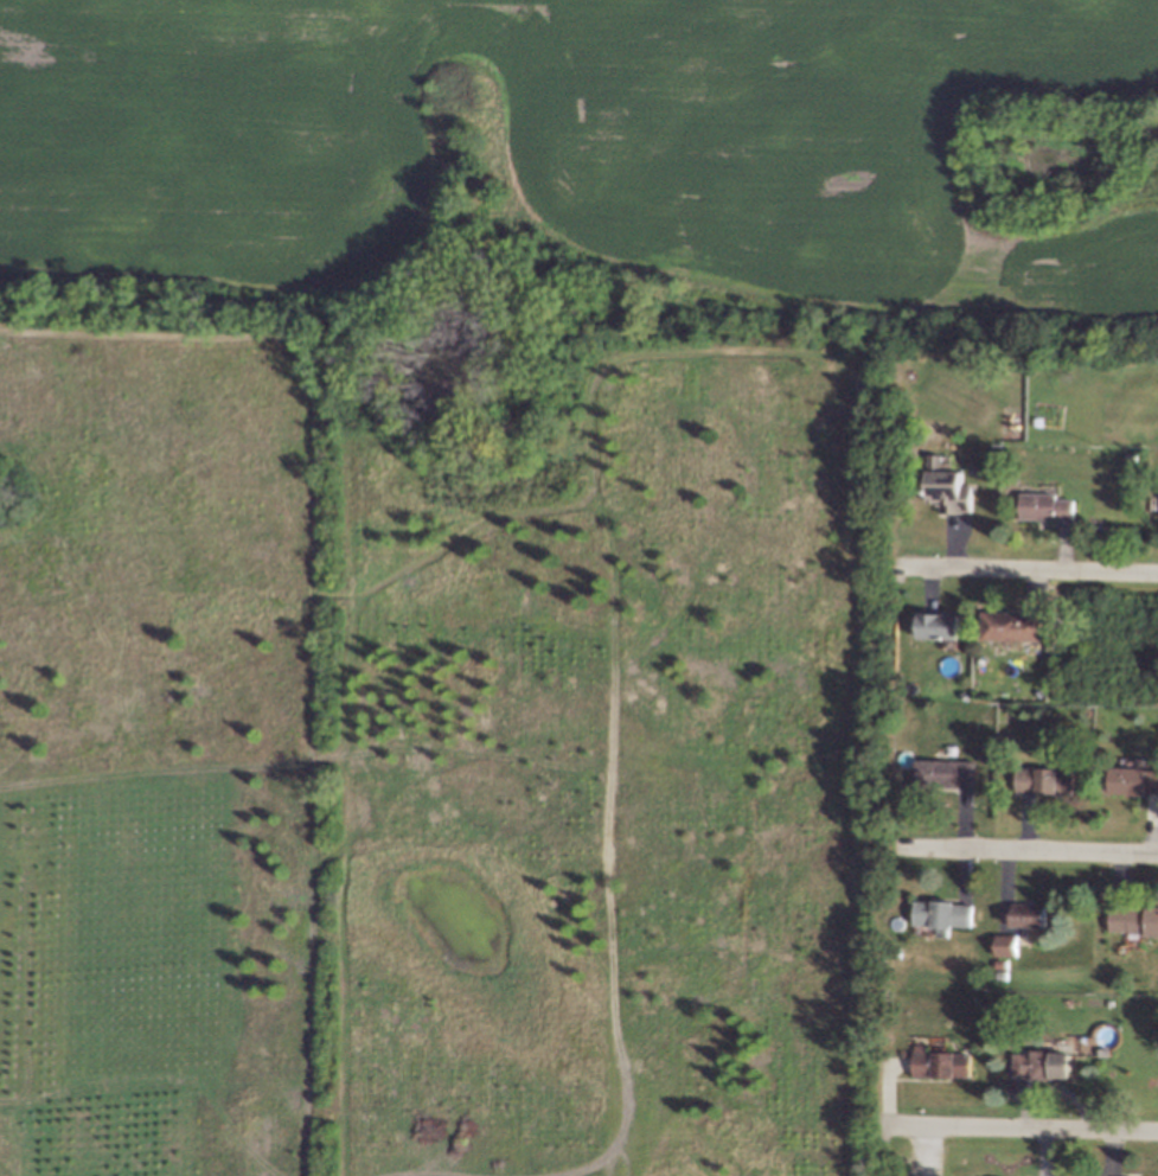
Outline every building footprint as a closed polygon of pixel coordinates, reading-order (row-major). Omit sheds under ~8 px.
[(925,478),(926,509),(971,510),(973,479),(925,478)] [(1022,493),(1022,524),(1068,525),(1069,496),(1022,493)] [(986,609),(986,640),(1032,641),(1034,611),(986,609)] [(914,613),(915,643),(960,645),(962,614),(914,613)] [(920,756),(921,787),(967,788),(968,758),(920,756)] [(1022,763),(1023,794),(1068,795),(1070,766),(1022,763)] [(1120,795),(1157,796),(1157,766),(1120,765),(1120,795)] [(916,900),(917,931),(962,932),(965,902),(916,900)] [(1006,903),(1006,934),(1053,935),(1055,906),(1006,903)] [(1114,935),(1157,937),(1157,907),(1113,905),(1114,935)] [(1019,934),(997,934),(997,955),(1019,955),(1019,934)] [(1016,1048),(1016,1079),(1062,1080),(1064,1050),(1016,1048)] [(915,1050),(916,1081),(962,1082),(964,1053),(915,1050)]
